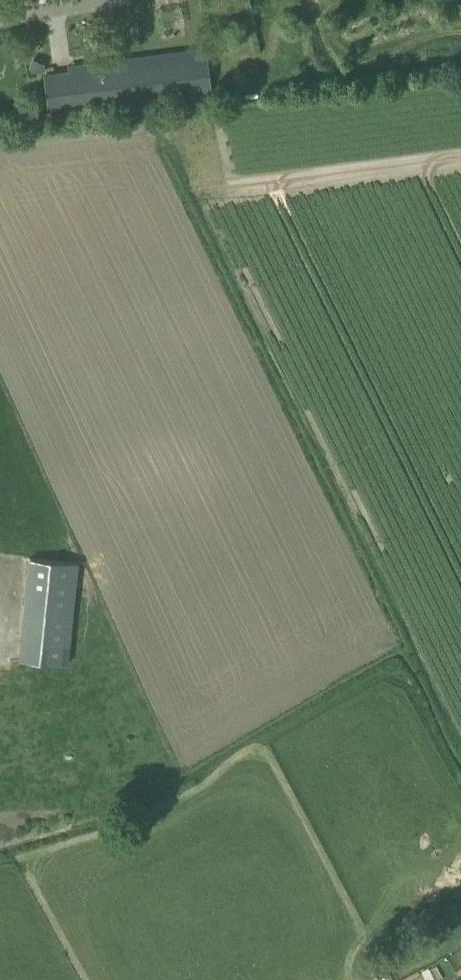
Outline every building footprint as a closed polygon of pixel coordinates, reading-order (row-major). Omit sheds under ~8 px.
[(205,46),(67,64),(68,68),(43,72),(48,111),(211,89),(205,46)] [(32,57),(29,66),(41,71),(45,62),(32,57)] [(67,661),(77,562),(30,558),(20,658),(67,661)]
